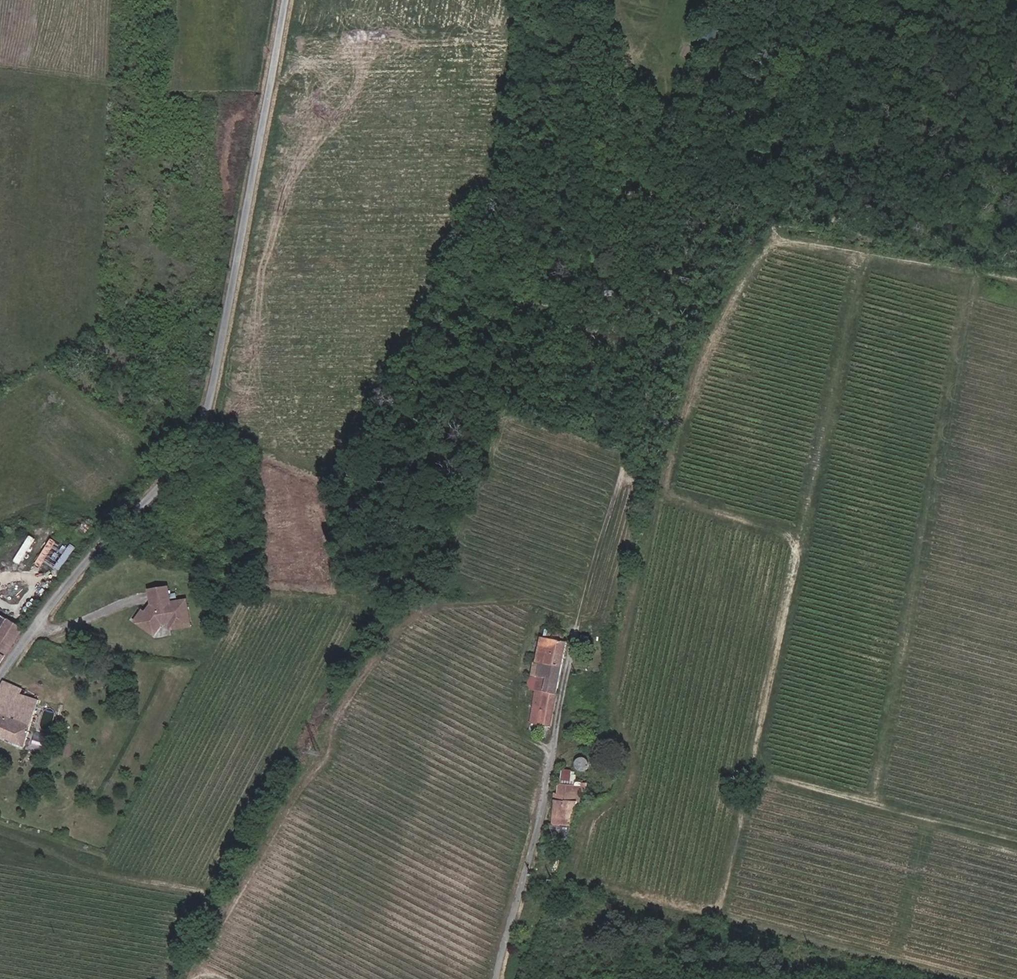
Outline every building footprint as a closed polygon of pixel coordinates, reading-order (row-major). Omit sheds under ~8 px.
[(148,633),(141,643),(155,652),(164,640),(170,639),(172,645),(191,641),(186,616),(170,619),(167,604),(149,608),(152,623),(151,624),(146,631),(148,633)] [(0,633),(0,668),(13,646),(23,631),(7,621),(0,633)] [(530,725),(550,729),(565,641),(559,640),(560,629),(545,627),(543,637),(539,637),(535,663),(538,663),(530,725)] [(136,639),(141,643),(148,633),(146,631),(142,629),(136,639)] [(28,750),(41,702),(25,697),(26,692),(9,685),(5,684),(0,696),(0,738),(28,750)] [(572,781),(573,770),(563,769),(562,781),(572,781)] [(590,787),(593,783),(593,779),(590,775),(585,775),(581,778),(580,782),(581,786),(585,788),(590,787)] [(577,787),(563,786),(562,799),(561,815),(557,814),(555,827),(569,828),(569,834),(575,835),(579,825),(582,823),(583,801),(576,800),(577,787)]
